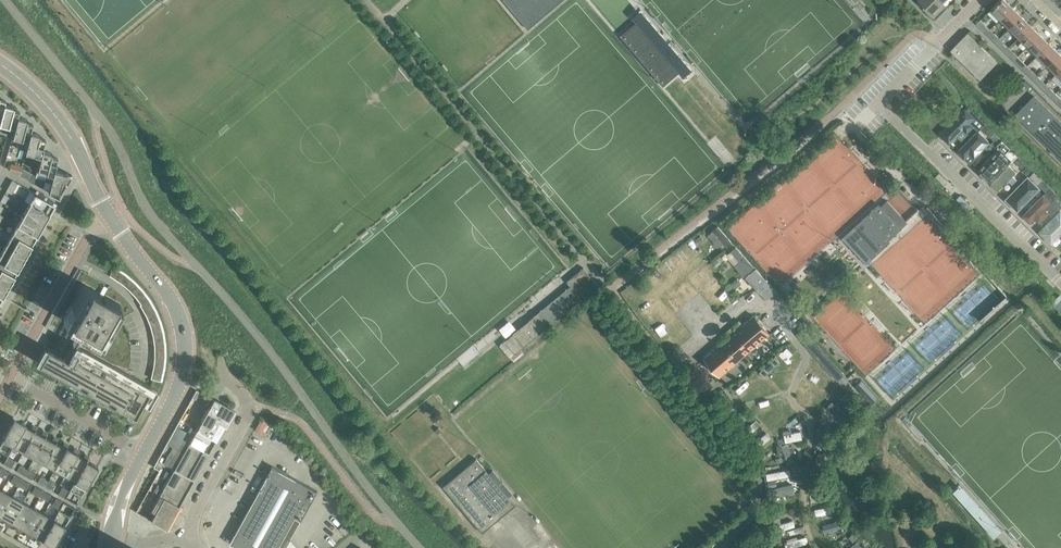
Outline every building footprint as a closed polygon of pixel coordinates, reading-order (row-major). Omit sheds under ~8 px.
[(942,2),(940,0),(919,0),(932,12),(942,2)] [(1000,18),(1012,6),(1005,0),(999,0),(990,9),(991,9),(1000,18)] [(1021,15),(1012,6),(1000,18),(1009,27),(1021,15)] [(1009,27),(1019,36),(1030,25),(1021,15),(1009,27)] [(980,19),(976,24),(981,28),(985,24),(980,19)] [(1019,36),(1028,45),(1040,34),(1030,25),(1019,36)] [(950,50),(980,79),(997,61),(977,42),(980,40),(970,30),(950,50)] [(995,42),(999,38),(994,33),(990,37),(995,42)] [(1028,45),(1037,55),(1049,43),(1040,34),(1028,45)] [(1004,42),(999,38),(995,42),(1000,47),(1004,42)] [(1037,55),(1046,63),(1047,64),(1058,52),(1049,43),(1037,55)] [(1014,60),(1018,56),(1013,51),(1009,56),(1014,60)] [(1056,73),(1060,68),(1060,55),(1058,52),(1047,64),(1056,73)] [(1022,61),(1018,56),(1014,60),(1018,65),(1022,61)] [(1032,79),(1036,74),(1032,70),(1027,74),(1032,79)] [(1041,79),(1036,74),(1032,79),(1037,83),(1041,79)] [(1051,97),(1055,92),(1050,88),(1046,92),(1051,97)] [(1059,97),(1055,92),(1051,97),(1055,101),(1059,97)] [(1034,96),(1016,114),(1060,159),(1060,122),(1034,96)] [(5,104),(4,108),(3,108),(1,117),(0,117),(0,118),(0,124),(14,128),(15,128),(17,120),(17,121),(18,117),(19,111),(13,110),(14,106),(8,105),(5,104)] [(966,116),(945,136),(953,145),(966,134),(963,131),(972,123),(966,116)] [(27,119),(22,118),(18,117),(17,121),(17,120),(15,128),(14,128),(12,137),(28,141),(29,136),(30,136),(31,132),(33,124),(26,122),(27,119)] [(989,137),(994,132),(985,124),(981,128),(989,137)] [(40,135),(31,132),(30,136),(29,136),(28,141),(25,152),(40,156),(41,156),(41,154),(42,154),(43,151),(46,139),(39,138),(40,135)] [(978,132),(959,151),(970,162),(989,143),(978,132)] [(994,132),(989,137),(993,140),(989,144),(993,148),(997,144),(1002,140),(994,132)] [(1005,152),(1010,148),(1002,140),(997,144),(1005,152)] [(997,147),(977,169),(983,174),(988,169),(992,172),(996,167),(992,163),(1002,152),(997,147)] [(1005,152),(1005,153),(1011,160),(1013,160),(1018,155),(1010,148),(1005,152)] [(52,153),(46,152),(43,151),(42,154),(41,154),(41,156),(40,156),(37,170),(52,175),(53,175),(53,173),(54,173),(54,170),(58,158),(51,156),(52,153)] [(1013,160),(1021,168),(1026,164),(1018,155),(1013,160)] [(22,166),(11,163),(9,169),(19,175),(19,174),(22,166)] [(1013,163),(992,184),(1000,192),(1020,170),(1013,163)] [(33,180),(36,173),(23,168),(20,175),(33,180)] [(71,174),(54,170),(54,173),(53,173),(53,175),(52,175),(48,191),(58,197),(71,174)] [(1029,176),(1037,184),(1042,179),(1034,171),(1029,176)] [(939,172),(935,176),(943,184),(947,180),(939,172)] [(1029,178),(1008,201),(1020,212),(1042,190),(1029,178)] [(1042,179),(1037,184),(1045,192),(1050,187),(1042,179)] [(17,183),(12,180),(6,190),(11,193),(17,183)] [(1054,200),(1058,195),(1050,187),(1045,192),(1054,200)] [(895,194),(889,199),(907,219),(918,209),(901,190),(895,194)] [(34,192),(28,203),(49,214),(55,203),(34,192)] [(1043,195),(1049,201),(1043,208),(1048,212),(1052,216),(1060,207),(1060,198),(1058,195),(1054,200),(1045,192),(1043,195)] [(8,196),(4,194),(0,200),(5,203),(8,196)] [(1043,196),(1024,216),(1029,221),(1033,218),(1038,222),(1048,213),(1042,208),(1048,201),(1043,196)] [(890,241),(889,240),(907,222),(887,200),(880,206),(878,204),(863,218),(857,228),(863,234),(855,241),(871,259),(890,241)] [(43,224),(49,214),(28,203),(23,213),(43,224)] [(1041,232),(1054,245),(1060,238),(1060,211),(1041,232)] [(23,213),(17,223),(37,235),(43,224),(23,213)] [(32,245),(37,235),(17,223),(11,234),(32,245)] [(709,233),(718,246),(724,242),(726,245),(731,242),(719,226),(709,233)] [(26,255),(32,245),(11,234),(6,244),(26,255)] [(26,255),(6,244),(0,254),(20,265),(26,255)] [(745,275),(755,266),(736,245),(725,255),(745,275)] [(14,276),(20,265),(0,254),(0,268),(14,276)] [(598,285),(595,282),(583,267),(566,281),(571,286),(504,341),(515,353),(548,325),(548,326),(549,325),(548,325),(562,314),(598,285)] [(9,286),(14,276),(0,268),(0,281),(9,286)] [(838,268),(833,272),(840,280),(845,275),(838,268)] [(745,277),(766,300),(771,296),(773,298),(778,293),(775,290),(756,269),(750,274),(749,274),(745,277)] [(9,286),(0,281),(0,294),(3,296),(9,286)] [(135,381),(132,379),(130,381),(120,376),(122,373),(121,373),(117,371),(116,373),(106,368),(107,365),(103,363),(102,365),(92,360),(93,357),(89,355),(87,357),(77,352),(80,347),(78,346),(86,333),(96,338),(105,324),(108,325),(120,304),(104,295),(109,286),(108,285),(101,299),(97,297),(105,283),(104,283),(99,292),(83,283),(71,305),(74,306),(66,321),(77,328),(79,324),(82,326),(76,335),(79,337),(67,359),(44,345),(35,361),(63,377),(135,417),(143,403),(148,406),(157,390),(152,387),(149,392),(150,389),(150,388),(150,389),(146,387),(144,389),(134,384),(136,381),(136,380),(135,381)] [(503,324),(510,332),(538,310),(531,302),(503,324)] [(645,302),(639,308),(645,316),(652,310),(645,302)] [(648,318),(653,325),(658,321),(653,314),(648,318)] [(753,315),(704,358),(720,376),(769,333),(753,315)] [(152,378),(164,379),(167,338),(155,337),(152,378)] [(166,528),(178,506),(179,506),(179,505),(193,479),(193,480),(208,452),(223,425),(225,426),(235,409),(214,398),(147,518),(151,520),(166,528)] [(13,446),(12,446),(25,423),(14,417),(0,442),(0,451),(8,455),(13,446)] [(262,418),(256,429),(265,433),(270,422),(262,418)] [(23,452),(35,431),(36,429),(35,429),(37,427),(33,425),(32,427),(25,423),(12,446),(13,446),(23,452)] [(787,442),(803,437),(801,429),(793,432),(792,428),(783,431),(787,442)] [(41,434),(35,431),(23,452),(33,458),(45,437),(46,435),(47,433),(43,431),(41,434)] [(54,436),(52,440),(45,437),(33,458),(44,464),(57,441),(56,441),(57,439),(54,436)] [(63,444),(57,441),(44,464),(54,469),(67,447),(67,446),(68,444),(64,442),(63,444)] [(54,469),(65,475),(77,454),(77,452),(78,450),(75,448),(73,450),(67,447),(54,469)] [(75,481),(87,460),(88,459),(87,458),(89,456),(85,454),(83,458),(77,454),(65,475),(74,481),(75,481)] [(476,458),(443,486),(482,533),(515,505),(476,458)] [(98,466),(87,460),(75,481),(74,481),(69,490),(81,496),(98,466)] [(16,470),(21,473),(24,467),(19,464),(16,470)] [(303,517),(317,491),(289,475),(273,466),(230,543),(239,547),(286,547),(303,517)] [(24,467),(21,473),(26,476),(30,470),(24,467)] [(768,480),(792,475),(791,468),(767,473),(768,480)] [(5,478),(9,471),(4,469),(0,476),(5,478)] [(26,476),(32,479),(35,473),(30,470),(26,476)] [(11,480),(16,483),(19,477),(14,474),(11,480)] [(37,482),(42,485),(45,479),(40,476),(37,482)] [(19,477),(16,483),(21,486),(24,480),(19,477)] [(45,479),(42,485),(47,488),(51,482),(45,479)] [(29,483),(24,480),(21,486),(26,488),(29,483)] [(56,485),(51,482),(47,488),(52,491),(56,485)] [(777,493),(795,493),(795,484),(777,484),(777,493)] [(35,486),(32,491),(37,494),(40,489),(35,486)] [(62,496),(66,489),(62,486),(58,494),(62,496)] [(1,516),(13,495),(2,489),(0,493),(0,518),(1,516)] [(40,489),(37,494),(42,497),(45,491),(40,489)] [(50,494),(45,491),(42,497),(47,500),(50,494)] [(23,501),(13,495),(1,516),(7,520),(5,524),(9,526),(10,524),(23,501)] [(60,500),(56,497),(52,505),(56,507),(60,500)] [(33,507),(23,501),(10,524),(17,528),(15,530),(19,532),(20,530),(21,530),(33,507)] [(44,513),(33,507),(21,530),(27,533),(26,535),(30,537),(31,535),(31,536),(31,535),(32,534),(44,513)] [(54,519),(52,522),(63,529),(70,516),(58,509),(54,518),(54,519)] [(42,540),(52,522),(54,519),(54,518),(44,513),(32,534),(38,537),(36,541),(40,543),(41,541),(42,541),(42,540)] [(53,546),(63,529),(52,522),(42,540),(53,546)] [(793,540),(803,538),(801,528),(791,530),(793,540)]
